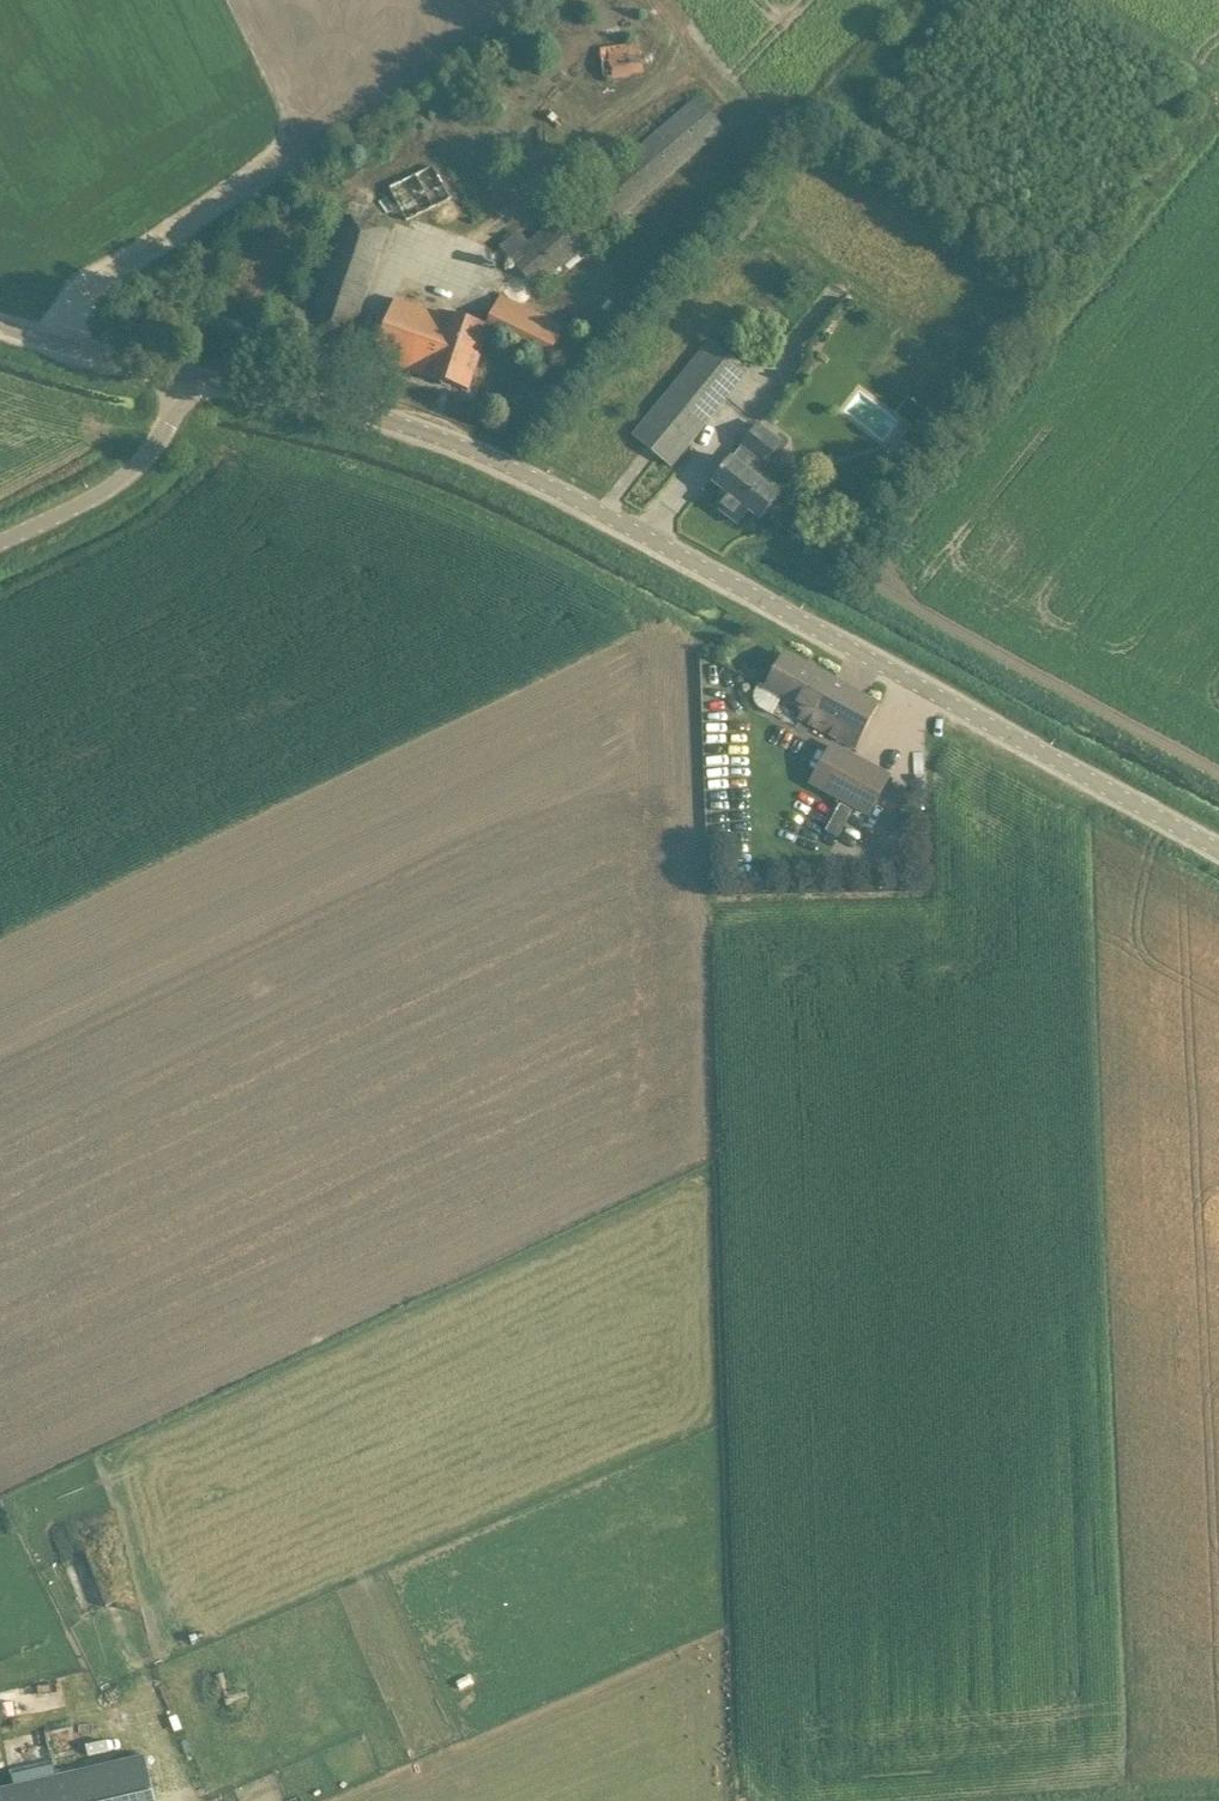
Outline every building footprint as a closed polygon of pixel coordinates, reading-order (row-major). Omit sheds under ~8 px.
[(604,80),(640,75),(638,45),(600,50),(604,80)] [(535,288),(724,128),(698,96),(510,257),(535,288)] [(378,227),(346,216),(301,352),(343,366),(387,230),(378,227)] [(489,329),(550,359),(565,326),(502,294),(488,324),(440,310),(438,313),(396,298),(380,336),(373,358),(428,376),(428,377),(469,390),(489,329)] [(728,397),(691,367),(634,436),(671,466),(728,397)] [(913,426),(901,442),(919,455),(942,425),(908,399),(897,414),(913,426)] [(743,443),(729,464),(714,482),(727,493),(716,506),(739,523),(753,505),(769,483),(749,470),(760,455),(743,443)] [(857,748),(879,706),(785,655),(767,688),(760,684),(754,695),(755,700),(756,704),(759,707),(771,714),(781,695),(806,708),(801,717),(857,748)] [(826,793),(870,816),(892,775),(849,751),(826,793)] [(841,805),(827,831),(839,838),(853,812),(841,805)] [(0,1790),(2,1800),(157,1800),(146,1756),(76,1772),(57,1777),(14,1787),(0,1790)]
